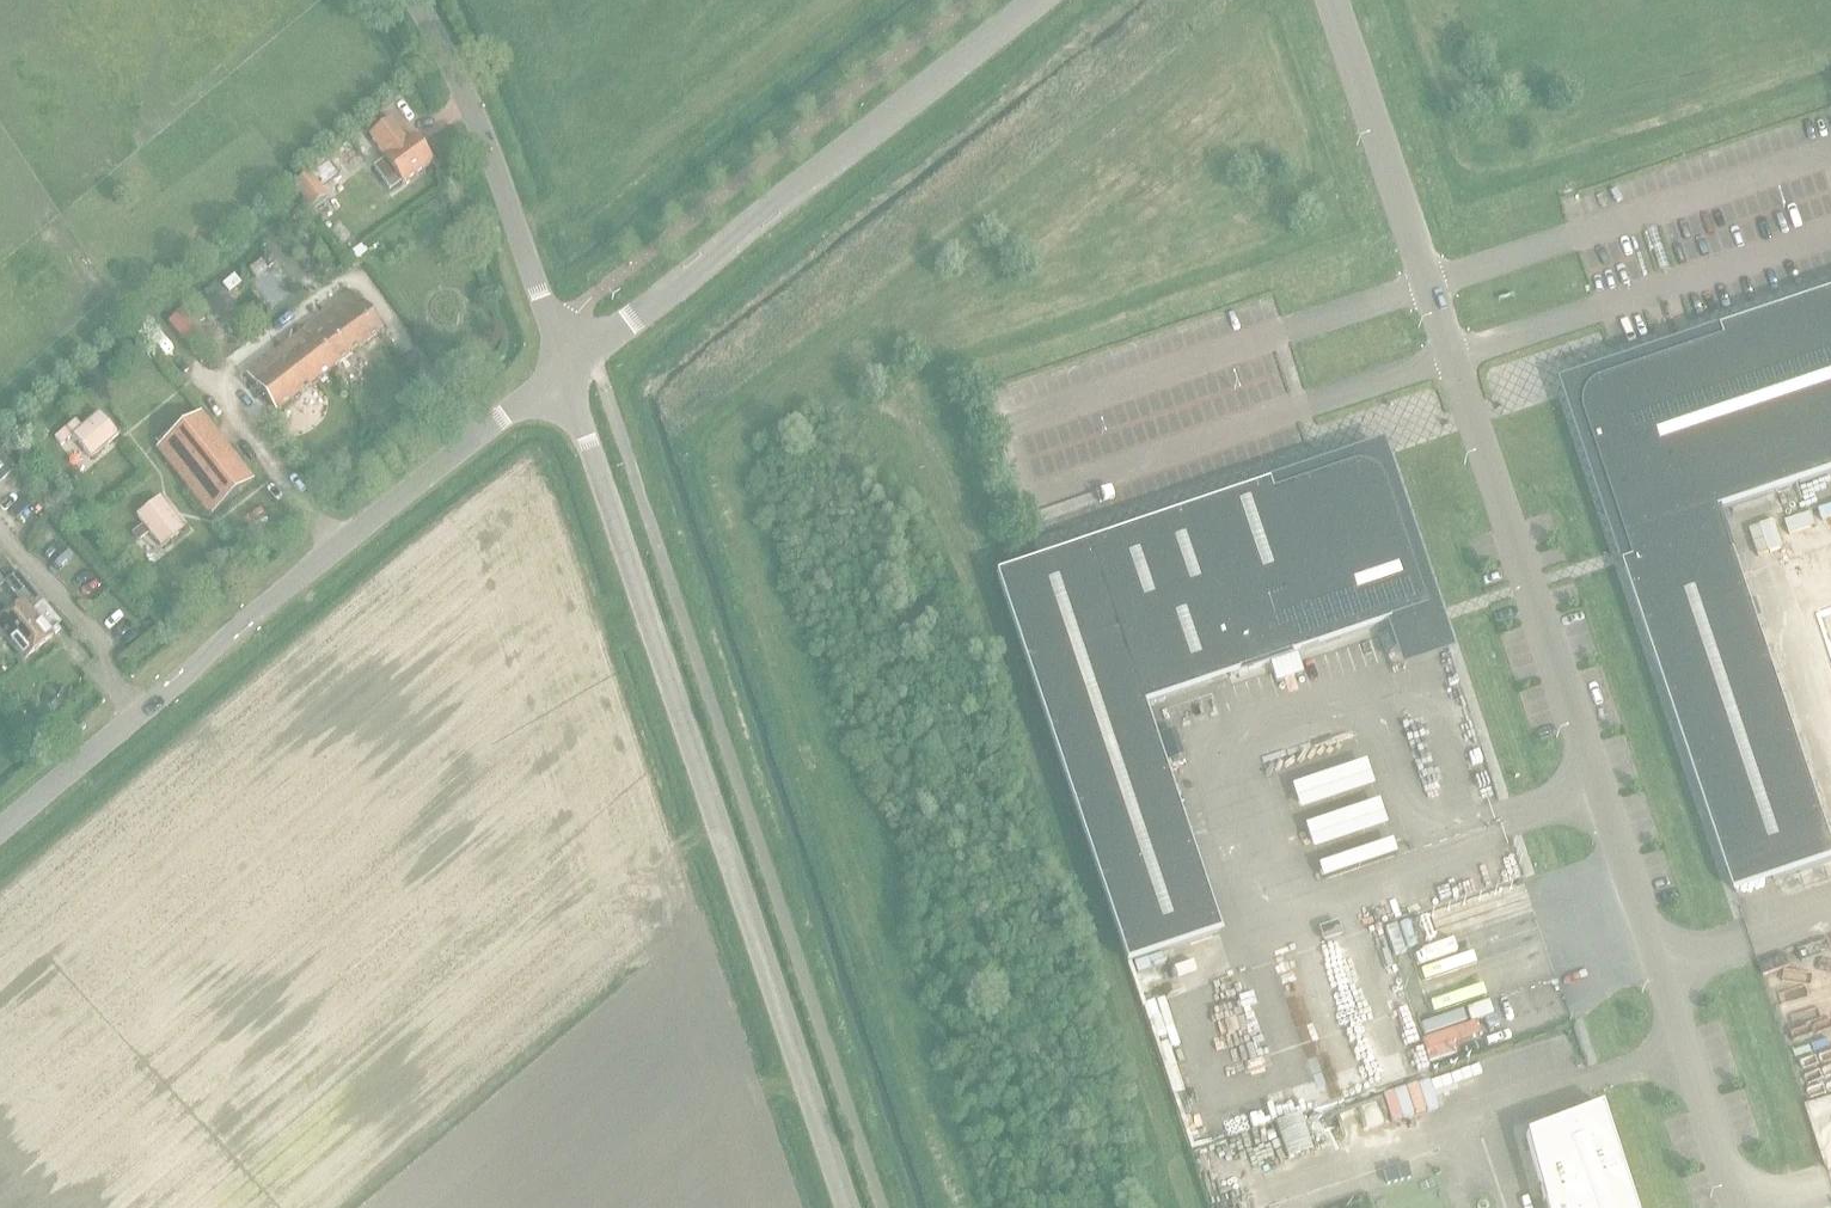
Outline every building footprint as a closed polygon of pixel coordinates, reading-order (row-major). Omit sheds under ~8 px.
[(374,147),(390,166),(402,183),(434,157),(405,123),(374,147)] [(293,185),(310,208),(327,195),(310,172),(293,185)] [(245,375),(274,413),(382,331),(351,294),(303,330),(303,331),(245,375)] [(1830,860),(1830,843),(1719,512),(1830,474),(1830,294),(1721,331),(1724,341),(1598,383),(1592,387),(1587,393),(1584,399),(1583,406),(1584,413),(1634,562),(1624,565),(1648,637),(1649,636),(1735,893),(1830,860)] [(71,435),(91,458),(118,435),(99,412),(71,435)] [(158,449),(210,515),(254,480),(202,414),(158,449)] [(1142,706),(1425,609),(1382,481),(1378,475),(1373,470),(1366,467),(1359,466),(1352,467),(1271,493),(1268,484),(1197,508),(1198,509),(996,577),(1126,963),(1218,932),(1142,706)] [(137,516),(161,547),(184,529),(159,498),(137,516)] [(24,659),(52,636),(30,610),(41,601),(17,572),(5,582),(21,602),(0,620),(0,630),(24,659)] [(1815,612),(1830,659),(1830,607),(1815,612)] [(1545,1207),(1635,1207),(1601,1106),(1524,1132),(1545,1207)]
